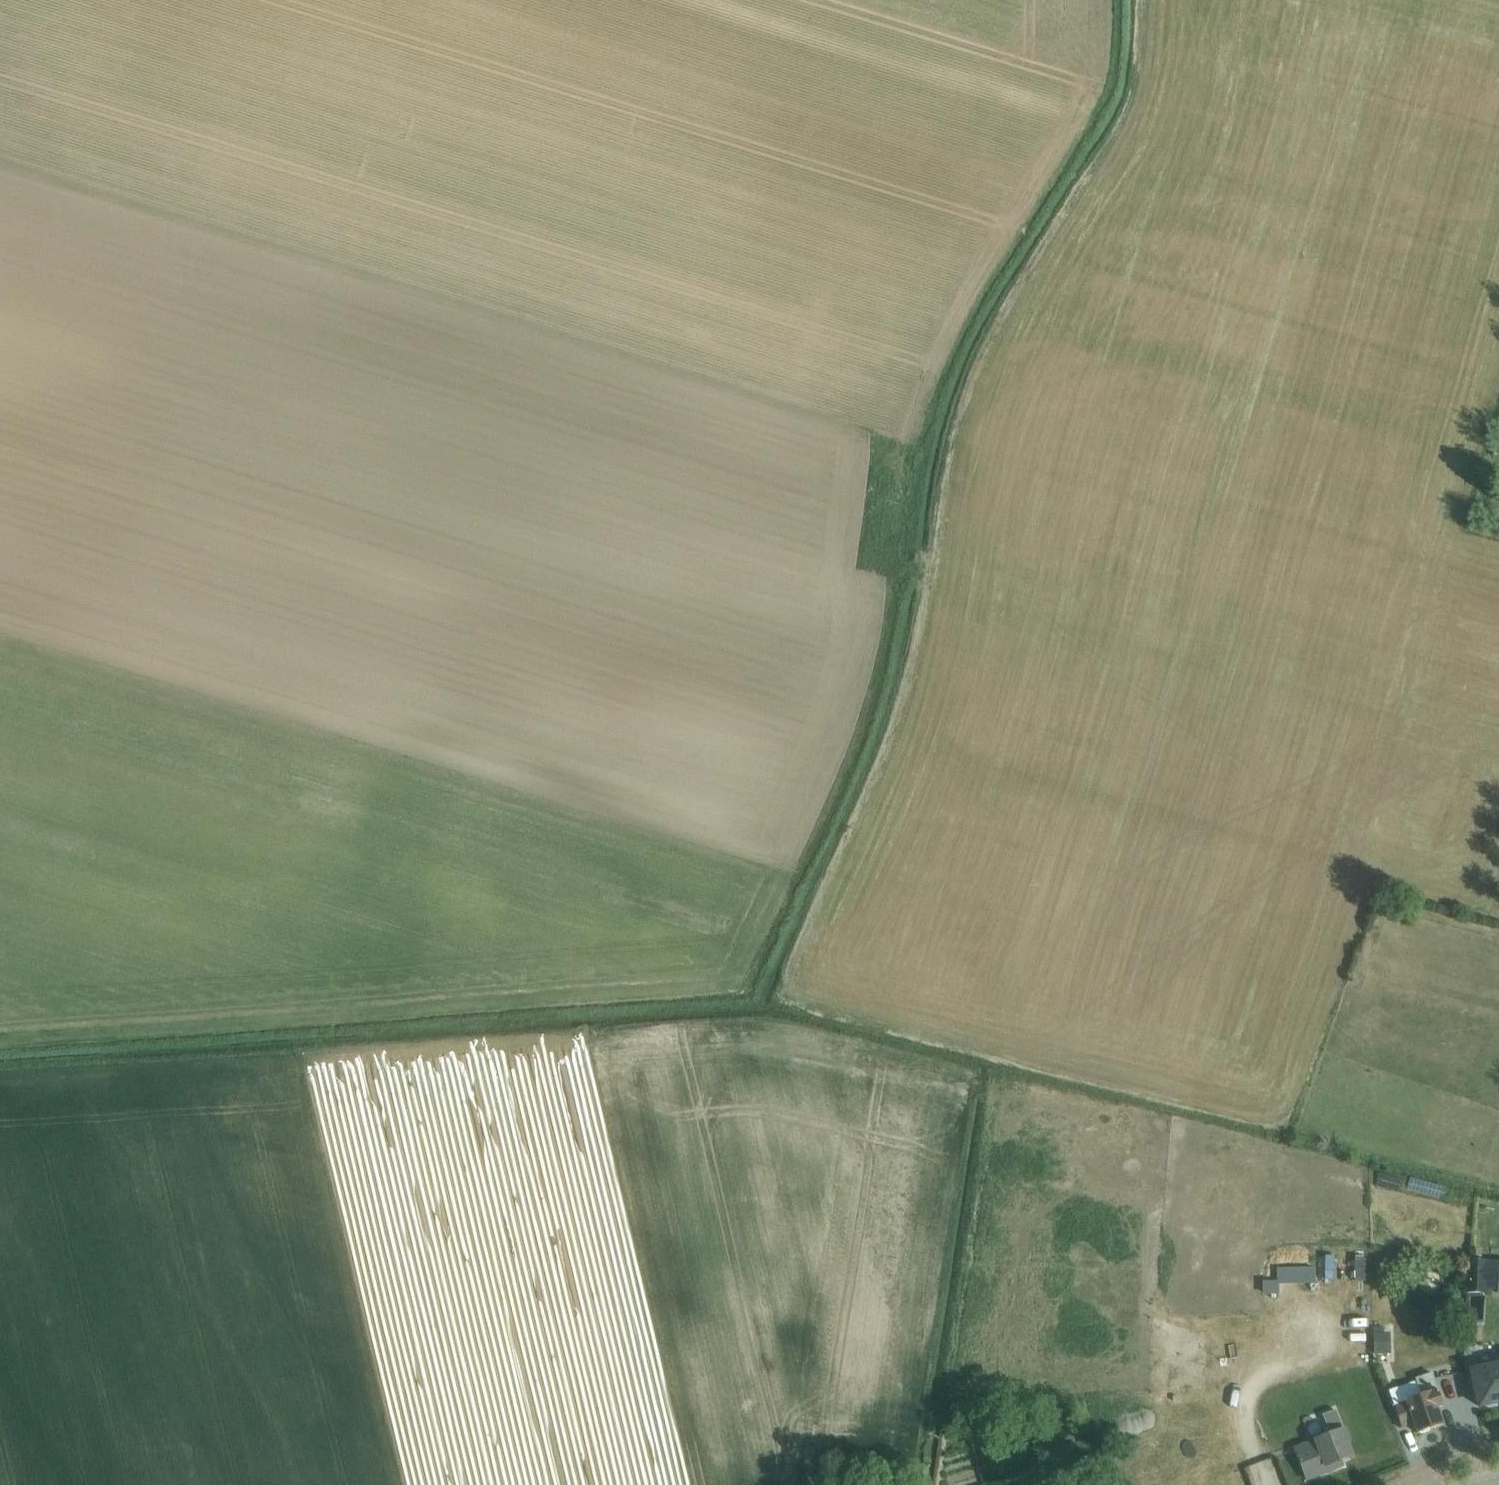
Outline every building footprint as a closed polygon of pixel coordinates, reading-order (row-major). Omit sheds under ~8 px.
[(1442,1195),(1445,1182),(1414,1174),(1411,1186),(1442,1195)] [(1328,1277),(1338,1277),(1338,1249),(1328,1249),(1328,1277)] [(1368,1278),(1370,1256),(1357,1255),(1356,1277),(1368,1278)] [(1469,1263),(1468,1289),(1485,1289),(1486,1264),(1469,1263)] [(1468,1342),(1487,1344),(1489,1307),(1470,1306),(1468,1342)] [(1391,1351),(1389,1324),(1374,1325),(1377,1352),(1391,1351)] [(1471,1372),(1479,1408),(1497,1404),(1498,1403),(1498,1366),(1471,1372)] [(1415,1424),(1418,1433),(1444,1425),(1438,1408),(1443,1407),(1432,1375),(1418,1380),(1423,1396),(1394,1406),(1402,1428),(1415,1424)] [(1294,1450),(1306,1480),(1342,1466),(1340,1461),(1350,1457),(1345,1443),(1348,1442),(1335,1410),(1322,1415),(1330,1436),(1316,1441),(1294,1450)]
